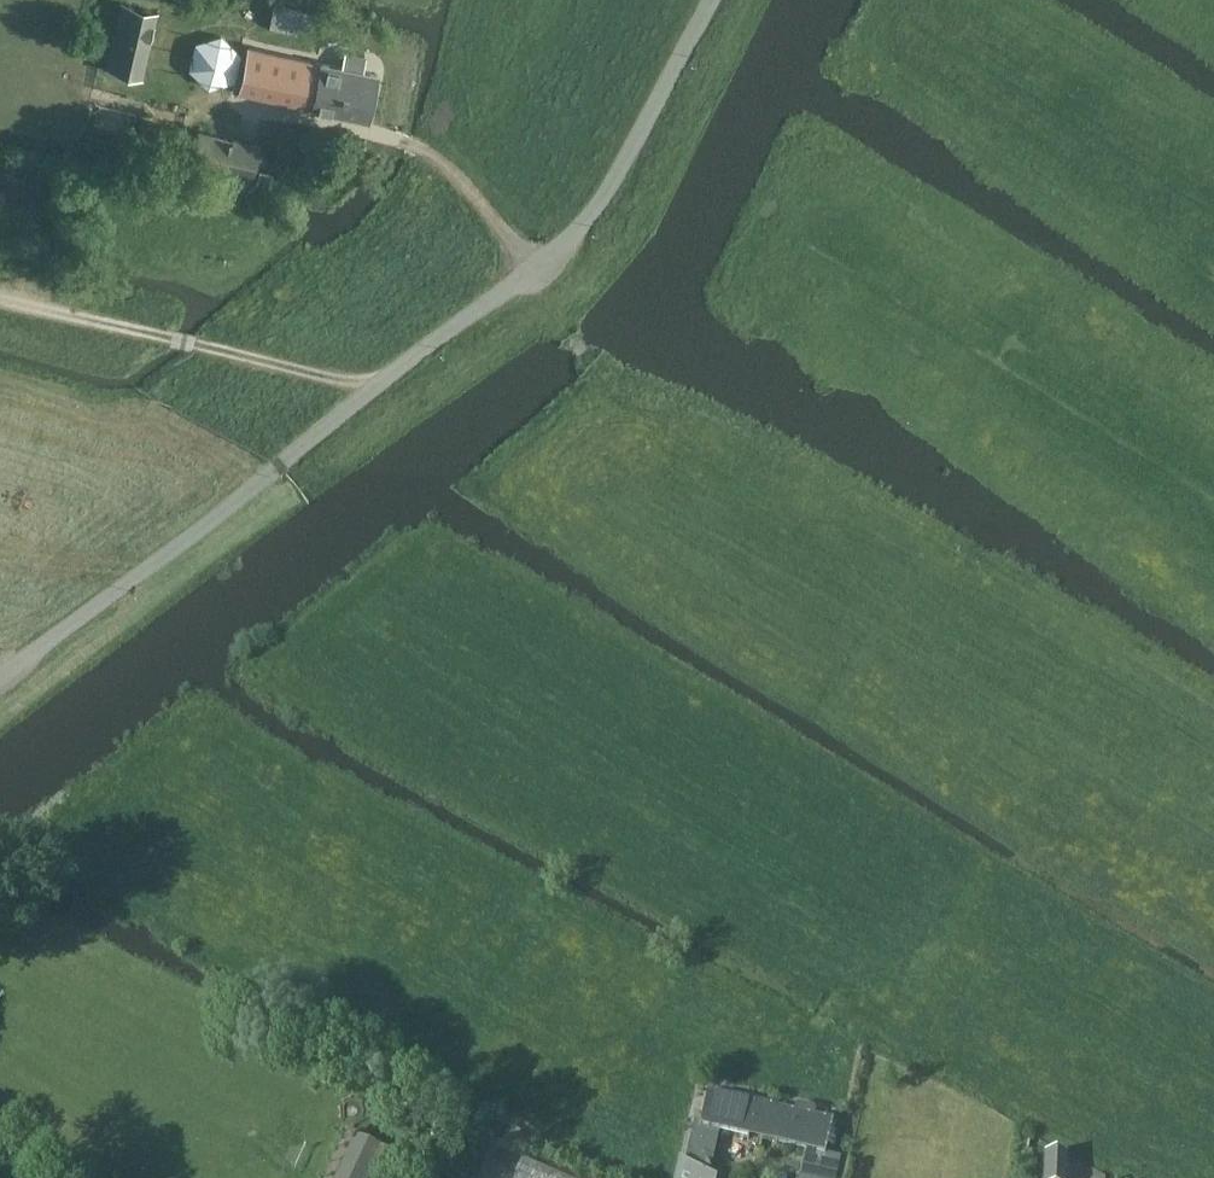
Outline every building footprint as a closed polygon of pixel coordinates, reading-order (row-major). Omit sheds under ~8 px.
[(142,76),(157,11),(122,3),(107,68),(142,76)] [(280,19),(310,25),(312,12),(274,4),(271,15),(280,22),(280,19)] [(249,47),(240,91),(313,106),(335,111),(334,111),(335,112),(336,111),(346,113),(346,114),(347,114),(368,118),(377,73),(362,70),(365,55),(347,51),(343,66),(322,61),(322,62),(249,47)] [(253,174),(255,167),(260,144),(199,130),(199,131),(144,120),(140,144),(195,159),(253,174)] [(260,168),(257,179),(256,183),(270,187),(274,171),(260,168)] [(771,1106),(707,1091),(700,1123),(694,1122),(686,1159),(701,1167),(699,1171),(680,1162),(676,1177),(714,1177),(706,1174),(707,1171),(710,1173),(719,1133),(749,1139),(750,1134),(763,1137),(771,1106)] [(771,1106),(763,1137),(777,1140),(775,1146),(805,1152),(799,1177),(798,1177),(797,1177),(836,1177),(840,1158),(825,1155),(833,1120),(814,1116),(815,1111),(813,1103),(798,1100),(792,1106),(791,1111),(771,1106)] [(411,1157),(356,1132),(335,1177),(401,1177),(411,1157)] [(1070,1155),(1051,1153),(1049,1177),(1071,1177),(1073,1155),(1070,1155)] [(517,1177),(565,1177),(524,1160),(517,1177)]
